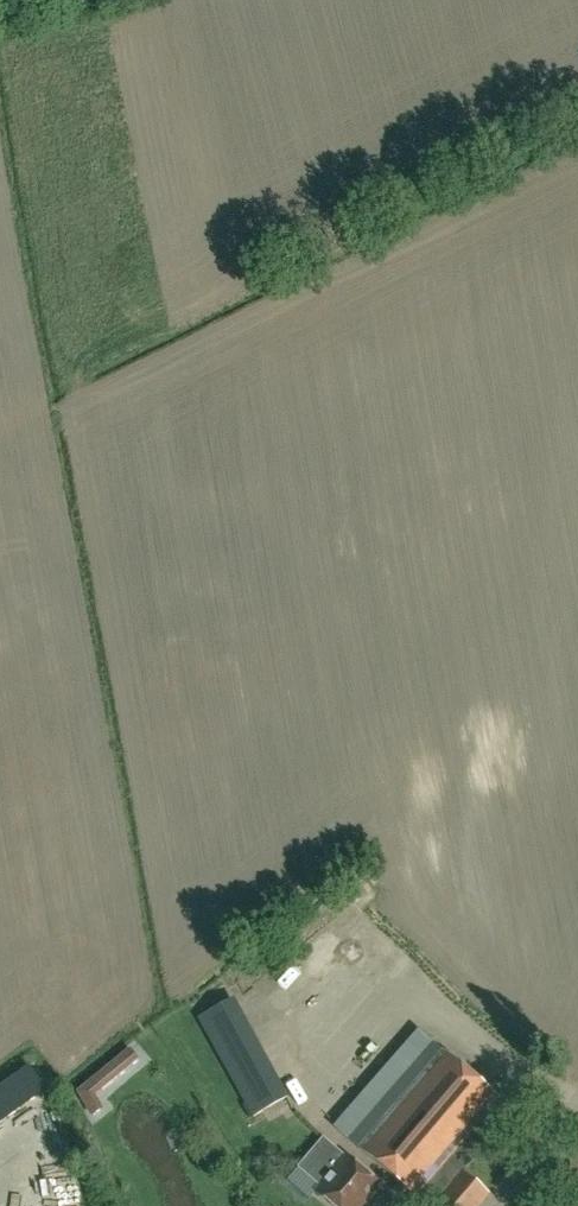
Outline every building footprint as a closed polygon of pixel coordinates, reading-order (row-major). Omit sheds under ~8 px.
[(283,1008),(306,998),(301,988),(279,997),(283,1008)] [(244,1101),(280,1082),(233,998),(198,1018),(244,1101)] [(359,1146),(427,1205),(479,1205),(489,1194),(463,1172),(516,1111),(420,1028),(335,1126),(359,1146)] [(130,1048),(78,1091),(91,1115),(102,1109),(93,1094),(138,1058),(130,1048)] [(382,1186),(345,1155),(344,1156),(323,1138),(298,1167),(320,1185),(315,1191),(333,1205),(365,1205),(382,1186)] [(12,1176),(0,1183),(0,1205),(28,1205),(12,1176)]
